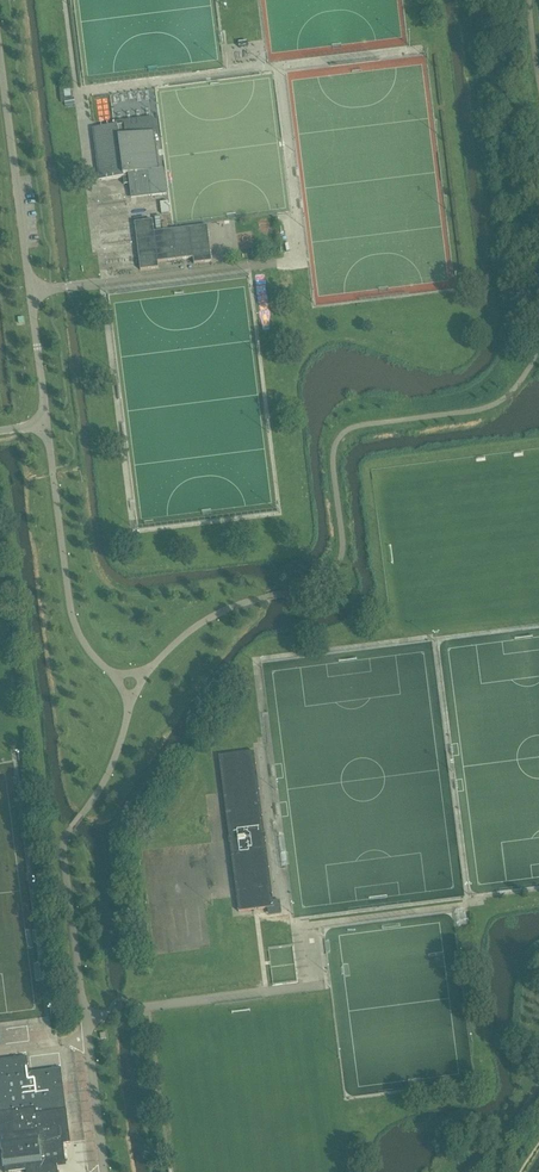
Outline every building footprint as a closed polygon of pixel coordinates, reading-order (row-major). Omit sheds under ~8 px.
[(74,98),(64,100),(65,107),(75,106),(74,98)] [(124,186),(124,183),(129,182),(131,197),(152,194),(152,197),(166,195),(163,170),(160,171),(155,135),(144,136),(144,134),(125,136),(124,125),(95,129),(101,181),(123,178),(123,186),(124,186)] [(153,221),(138,222),(140,234),(154,233),(153,221)] [(141,247),(138,247),(140,261),(143,261),(144,273),(189,268),(184,229),(139,235),(141,247)] [(274,908),(265,839),(263,839),(262,835),(264,834),(254,752),(238,754),(238,757),(235,757),(234,755),(219,757),(229,839),(231,839),(232,843),(230,844),(238,912),(254,910),(254,908),(258,908),(258,910),(274,908)] [(64,1150),(63,1145),(68,1144),(70,1144),(61,1069),(29,1073),(27,1057),(0,1061),(0,1138),(4,1171),(18,1171),(26,1171),(58,1171),(56,1162),(64,1161),(63,1150),(64,1150)]
